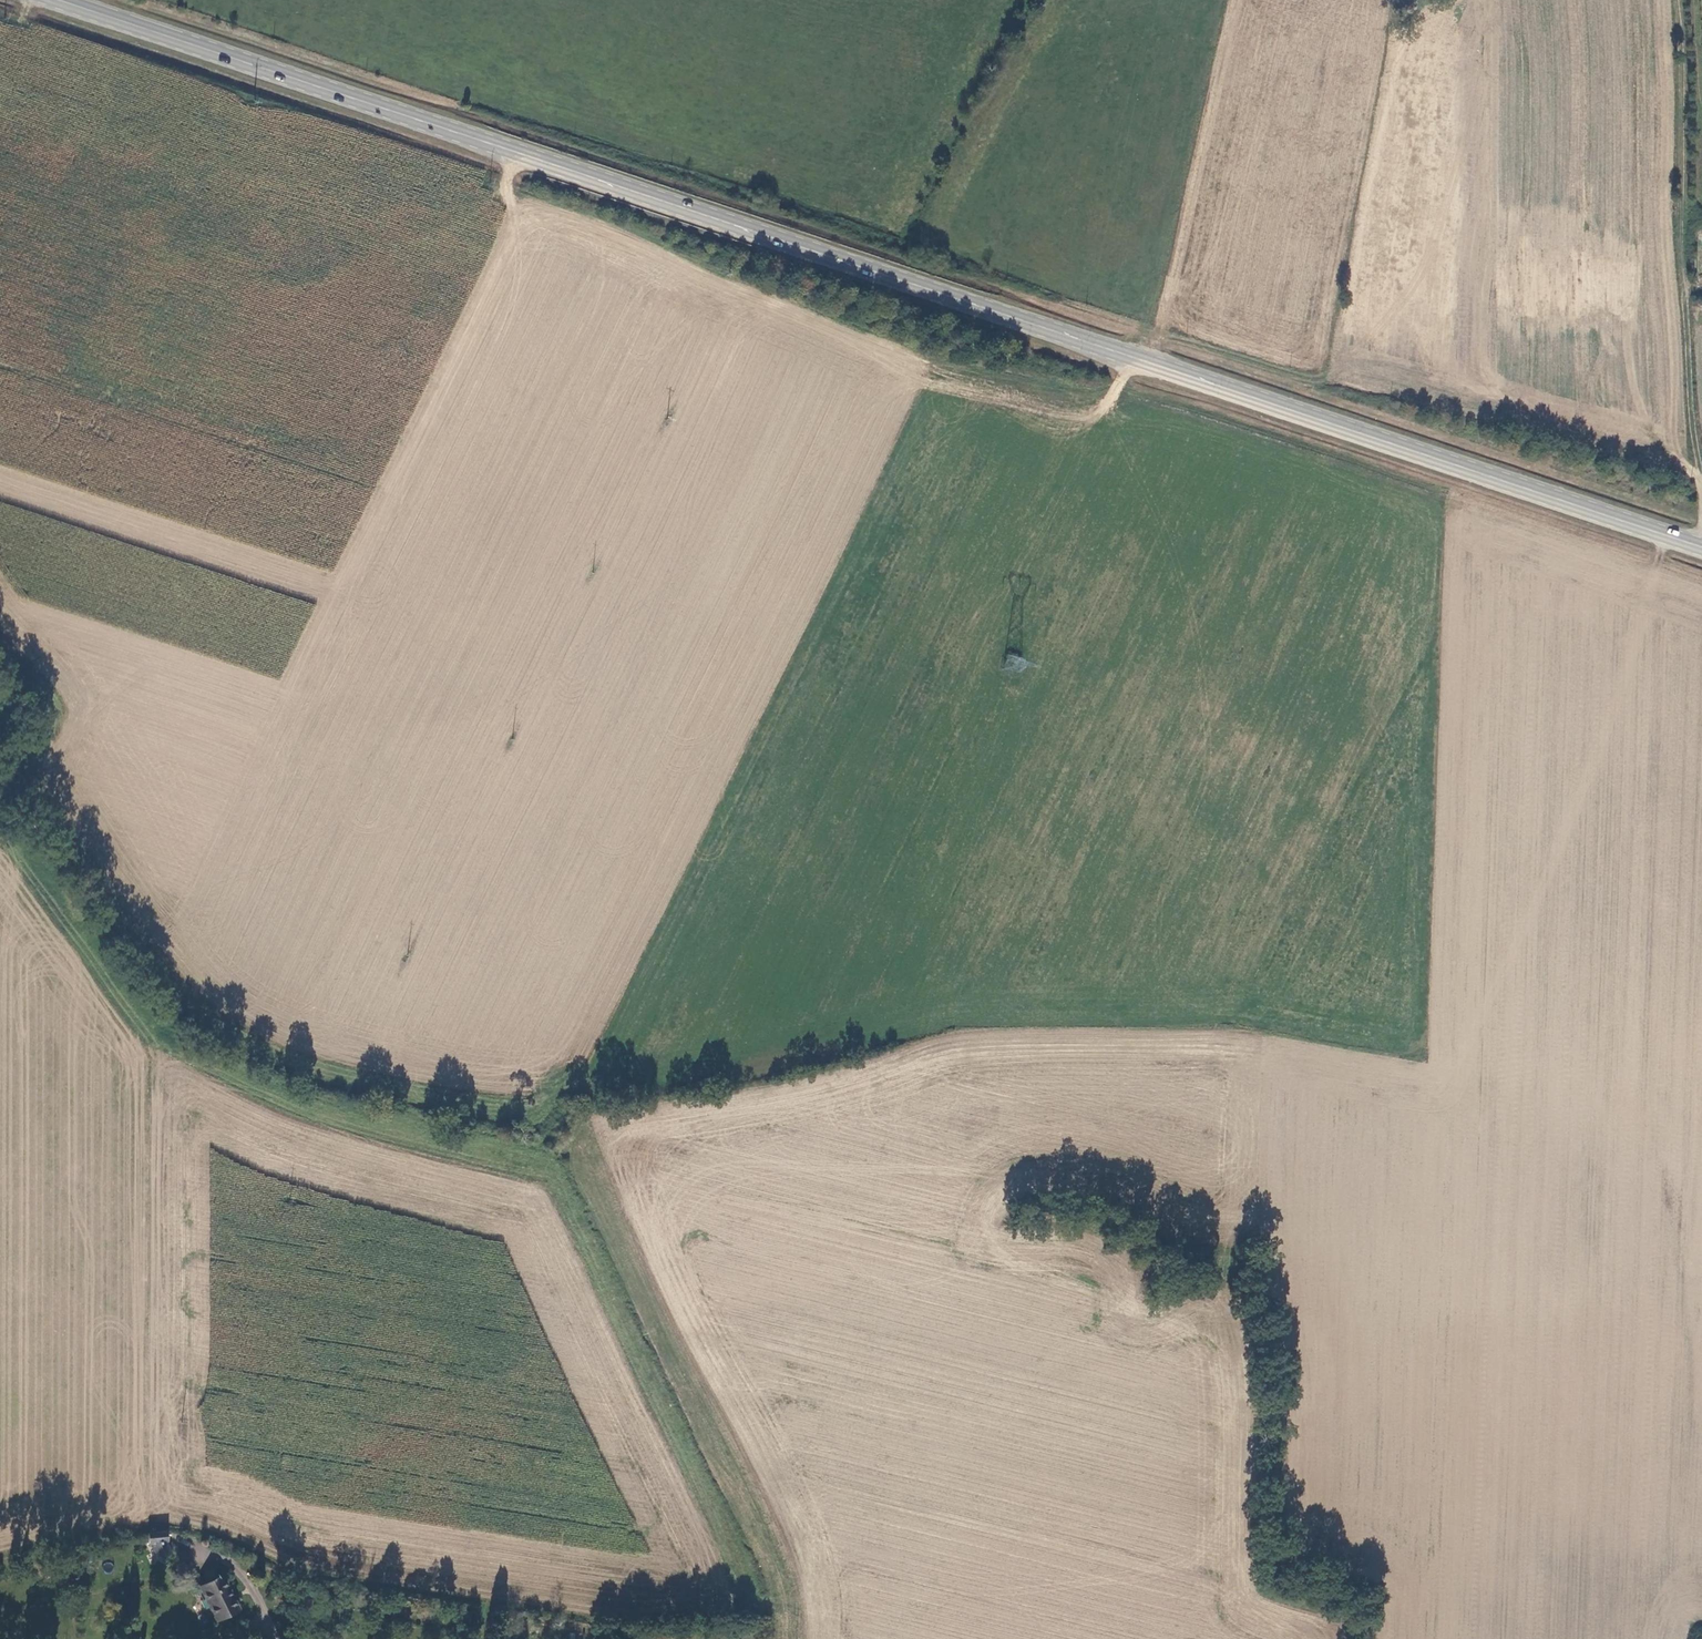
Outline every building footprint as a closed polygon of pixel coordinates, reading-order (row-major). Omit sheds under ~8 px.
[(165,1543),(165,1532),(148,1530),(147,1541),(149,1542),(151,1551),(156,1555),(157,1558),(168,1555),(165,1543)] [(222,1576),(198,1587),(214,1621),(235,1611),(226,1593),(229,1592),(222,1576)] [(310,1590),(291,1588),(290,1601),(309,1604),(310,1590)]
